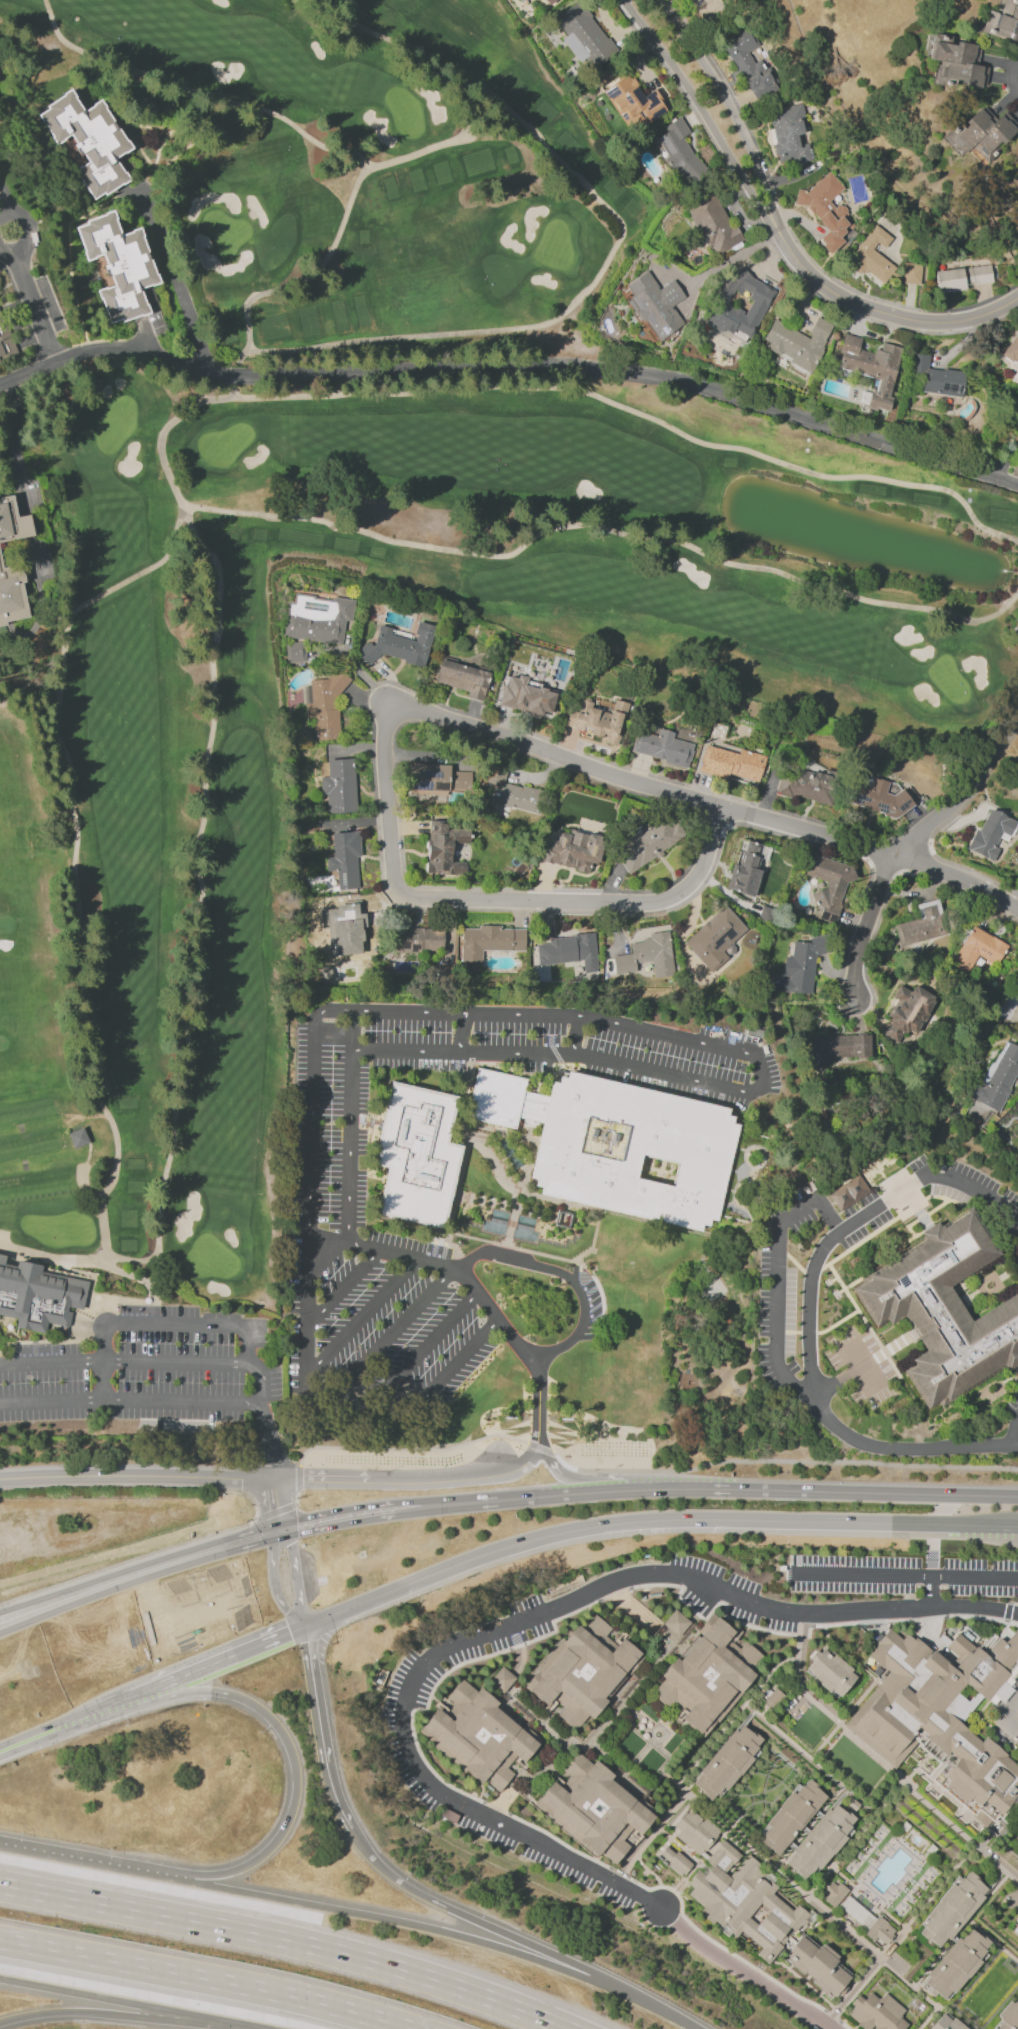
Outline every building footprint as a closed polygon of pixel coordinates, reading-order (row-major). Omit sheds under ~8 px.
[(555,18),(580,0),(582,0),(593,15),(590,17),(606,38),(608,37),(616,48),(615,49),(616,51),(596,66),(593,63),(591,64),(586,58),(579,64),(560,39),(565,36),(557,25),(559,24),(555,18)] [(707,0),(685,0),(690,11),(708,2),(707,0)] [(697,11),(714,0),(720,0),(727,10),(706,24),(697,11)] [(987,1),(987,0),(1017,0),(1017,42),(1002,36),(1000,40),(977,31),(982,18),(985,19),(989,10),(1000,14),(1003,6),(987,1)] [(748,28),(758,46),(748,52),(755,63),(760,60),(766,70),(762,72),(760,69),(743,79),(722,43),(748,28)] [(956,41),(976,45),(975,48),(980,49),(977,65),(988,67),(984,86),(980,85),(979,89),(954,84),(954,88),(935,84),(939,61),(929,59),(933,34),(952,37),(950,44),(955,45),(956,41)] [(603,89),(629,133),(668,110),(654,89),(642,96),(625,70),(614,77),(616,81),(603,89)] [(757,72),(759,76),(767,71),(773,81),(772,81),(777,89),(756,102),(742,81),(757,72)] [(67,91),(43,106),(46,111),(36,117),(55,146),(69,137),(74,144),(70,146),(76,157),(80,154),(86,165),(74,173),(93,202),(103,195),(105,198),(128,183),(114,160),(129,150),(98,101),(81,112),(67,91)] [(769,111),(802,103),(807,126),(802,128),(804,133),(797,134),(799,145),(808,144),(809,150),(812,149),(814,160),(792,164),(792,161),(779,164),(777,155),(775,155),(773,144),(776,144),(773,127),(770,128),(768,117),(770,117),(769,111)] [(1004,111),(1017,126),(1017,128),(1001,144),(998,142),(980,159),(970,147),(961,155),(944,137),(959,123),(964,128),(967,126),(964,122),(979,108),(988,118),(987,119),(991,124),(1004,111)] [(710,172),(693,188),(672,165),(673,164),(670,159),(666,162),(663,156),(666,155),(656,138),(666,132),(663,127),(680,117),(689,133),(682,137),(692,154),(710,172)] [(794,206),(796,189),(807,191),(829,172),(844,189),(829,201),(834,208),(838,204),(840,206),(843,206),(847,209),(846,213),(847,214),(842,218),(848,225),(843,229),(846,232),(839,237),(844,241),(830,254),(817,240),(826,232),(804,207),(794,206)] [(744,240),(717,255),(711,245),(707,248),(683,206),(711,190),(729,221),(732,220),(744,240)] [(74,230),(85,226),(84,222),(110,213),(118,236),(137,229),(157,284),(139,290),(148,314),(121,324),(120,320),(109,324),(98,294),(114,289),(110,277),(105,279),(101,267),(105,266),(102,256),(86,262),(74,230)] [(875,225),(892,239),(884,249),(877,243),(872,249),(896,268),(882,285),(866,271),(864,274),(861,272),(858,275),(843,263),(875,225)] [(904,263),(921,264),(920,285),(902,283),(904,263)] [(934,271),(990,264),(993,283),(972,285),(972,289),(937,293),(934,271)] [(646,271),(657,287),(656,288),(658,290),(673,280),(685,297),(671,307),(673,310),(684,324),(659,342),(655,337),(653,339),(626,301),(630,299),(629,298),(632,296),(625,286),(646,271)] [(776,292),(757,324),(758,325),(748,342),(712,320),(722,302),(744,315),(755,296),(742,288),(749,276),(776,292)] [(2,360),(0,356),(0,316),(4,326),(6,325),(18,354),(2,360)] [(833,326),(825,340),(826,341),(821,350),(822,351),(809,374),(765,348),(769,343),(762,339),(774,318),(809,338),(810,336),(808,334),(818,317),(833,326)] [(1007,345),(1017,331),(1017,378),(1006,368),(1010,363),(1001,355),(1008,346),(1007,345)] [(844,334),(861,338),(858,349),(873,353),(874,349),(881,350),(883,343),(902,348),(887,400),(891,401),(888,411),(876,408),(875,411),(866,408),(869,395),(871,396),(876,378),(834,367),(844,334)] [(912,352),(929,355),(927,368),(942,371),(943,369),(966,372),(962,398),(921,392),(923,375),(909,373),(912,352)] [(34,536),(0,543),(0,497),(13,495),(17,517),(30,514),(34,536)] [(7,625),(0,626),(0,556),(2,568),(22,564),(25,583),(22,583),(29,618),(6,622),(7,625)] [(332,597),(354,600),(351,622),(345,621),(342,645),(282,636),(284,620),(285,620),(288,602),(293,602),(294,593),(314,596),(314,598),(332,600),(332,597)] [(379,624),(393,628),(391,634),(415,641),(417,635),(413,634),(417,621),(436,627),(423,670),(402,664),(403,660),(381,654),(368,666),(355,653),(365,643),(366,645),(370,642),(371,643),(370,644),(372,646),(379,624)] [(306,662),(286,664),(285,644),(305,643),(306,662)] [(441,660),(490,673),(483,701),(464,696),(466,691),(435,683),(441,660)] [(529,704),(498,696),(504,674),(513,676),(510,669),(526,663),(532,677),(536,678),(539,668),(568,676),(558,712),(529,704)] [(351,680),(338,695),(341,740),(313,742),(312,722),(306,723),(304,686),(309,686),(309,680),(330,679),(328,677),(336,667),(351,680)] [(614,699),(631,704),(619,747),(599,741),(600,739),(587,735),(589,731),(583,730),(583,732),(571,728),(572,727),(565,725),(569,711),(575,713),(575,711),(578,712),(581,700),(592,703),(593,698),(613,704),(614,699)] [(635,731),(656,736),(658,729),(674,733),(673,738),(694,744),(692,750),(693,751),(690,761),(689,761),(687,769),(664,763),(664,762),(653,758),(644,756),(645,755),(641,754),(640,755),(637,754),(637,753),(633,752),(629,751),(635,731)] [(766,757),(758,782),(728,773),(726,781),(710,777),(714,764),(703,760),(707,745),(737,754),(739,749),(746,751),(746,750),(750,751),(749,752),(766,757)] [(352,758),(357,812),(328,815),(326,795),(321,795),(319,778),(328,777),(327,761),(352,758)] [(491,760),(509,765),(504,782),(522,787),(522,785),(544,792),(537,816),(509,808),(507,817),(487,811),(494,785),(484,782),(491,760)] [(405,762),(450,765),(450,771),(470,773),(469,790),(449,789),(449,792),(404,790),(405,762)] [(841,780),(833,808),(792,796),(791,799),(774,794),(782,764),(811,772),(810,774),(814,775),(815,772),(829,776),(829,777),(841,780)] [(914,805),(892,821),(887,814),(842,801),(848,782),(857,784),(860,773),(888,782),(885,793),(893,795),(902,788),(914,805)] [(988,810),(1000,811),(1006,818),(1017,824),(1012,837),(1010,836),(1007,842),(999,839),(995,847),(1000,850),(994,862),(965,849),(974,829),(978,831),(988,810)] [(428,821),(439,820),(439,823),(446,823),(446,829),(470,829),(470,841),(470,843),(454,843),(454,862),(466,862),(466,875),(439,875),(439,873),(426,873),(425,862),(428,862),(428,850),(426,851),(426,839),(429,839),(428,821)] [(683,834),(678,838),(679,839),(666,849),(666,848),(661,852),(662,854),(656,859),(655,857),(648,862),(630,875),(617,857),(627,849),(624,846),(627,844),(628,846),(630,844),(628,841),(633,838),(634,839),(659,820),(663,825),(669,820),(673,825),(675,823),(683,834)] [(329,834),(358,831),(361,856),(356,857),(359,888),(336,891),(334,873),(325,874),(324,856),(331,855),(329,834)] [(559,831),(571,835),(572,831),(589,836),(590,834),(598,836),(598,838),(601,839),(600,844),(602,844),(600,852),(603,853),(601,862),(597,860),(596,864),(591,863),(588,874),(577,871),(577,870),(553,862),(552,865),(542,862),(547,846),(549,847),(551,839),(556,840),(559,831)] [(775,850),(793,858),(781,889),(780,889),(778,894),(777,894),(772,908),(749,899),(750,894),(724,884),(732,864),(744,862),(767,871),(775,850)] [(826,882),(804,875),(811,854),(848,866),(850,865),(856,878),(846,883),(839,904),(841,904),(836,921),(820,916),(822,910),(821,910),(819,910),(817,908),(811,894),(824,888),(826,882)] [(338,901),(362,899),(366,937),(362,937),(364,957),(344,959),(338,901)] [(895,925),(920,918),(916,905),(938,899),(947,933),(908,944),(908,945),(901,947),(895,925)] [(683,943),(699,928),(698,927),(706,920),(707,921),(724,905),(746,929),(722,951),(728,957),(710,973),(683,943)] [(525,951),(483,950),(482,962),(462,962),(462,929),(479,929),(479,926),(499,926),(499,930),(525,930),(525,951)] [(972,926),(1008,946),(1002,956),(996,966),(978,955),(967,974),(950,964),(972,926)] [(443,930),(442,951),(421,950),(421,954),(397,953),(398,927),(419,928),(426,928),(426,929),(443,930)] [(668,931),(669,938),(668,938),(674,975),(654,978),(652,961),(637,963),(636,959),(632,959),(630,943),(642,942),(641,939),(649,938),(648,934),(668,931)] [(594,932),(598,972),(585,973),(583,960),(539,965),(537,944),(555,942),(555,941),(576,939),(576,934),(594,932)] [(809,942),(808,938),(831,933),(835,951),(816,956),(812,995),(769,991),(771,977),(783,978),(785,956),(791,957),(792,941),(809,942)] [(898,985),(910,991),(914,985),(935,996),(932,1000),(934,1001),(928,1013),(929,1014),(926,1020),(924,1019),(916,1034),(908,1030),(906,1033),(904,1032),(898,1044),(883,1036),(891,1021),(887,1019),(897,1000),(892,997),(898,985)] [(825,1057),(870,1056),(869,1034),(806,1036),(807,1078),(826,1077),(825,1057)] [(1008,1042),(1017,1047),(1017,1072),(1009,1088),(1011,1089),(998,1112),(968,1095),(975,1082),(983,1087),(986,1083),(987,1084),(1000,1059),(999,1058),(1008,1042)] [(540,1195),(703,1233),(704,1226),(711,1228),(712,1221),(719,1222),(741,1127),(734,1125),(736,1119),(729,1118),(731,1110),(569,1073),(567,1079),(560,1077),(558,1084),(552,1082),(549,1098),(525,1092),(528,1080),(478,1069),(466,1120),(516,1132),(519,1119),(542,1124),(530,1179),(537,1180),(535,1186),(542,1188),(540,1195)] [(390,1081),(459,1097),(448,1144),(463,1148),(444,1230),(376,1214),(387,1169),(371,1165),(390,1081)] [(73,1148),(87,1142),(80,1127),(66,1134),(73,1148)] [(857,1174),(861,1180),(862,1179),(867,1186),(866,1187),(869,1192),(840,1212),(828,1194),(857,1174)] [(971,1320),(1017,1290),(1017,1364),(1007,1370),(1005,1367),(942,1407),(939,1403),(928,1410),(905,1374),(917,1367),(913,1362),(928,1353),(906,1318),(891,1327),(889,1323),(879,1329),(855,1291),(871,1280),(869,1276),(926,1240),(921,1234),(939,1223),(941,1227),(972,1207),(1002,1254),(950,1287),(971,1320)] [(17,1320),(0,1316),(0,1257),(4,1258),(3,1267),(15,1269),(17,1262),(41,1267),(41,1269),(83,1278),(82,1283),(89,1284),(83,1311),(67,1308),(66,1313),(71,1314),(66,1338),(45,1333),(45,1335),(15,1328),(17,1320)] [(675,1609),(690,1623),(677,1638),(661,1624),(675,1609)] [(593,1613),(611,1629),(604,1636),(616,1646),(622,1638),(644,1656),(629,1674),(626,1671),(603,1698),(607,1701),(592,1720),(588,1716),(576,1730),(572,1727),(571,1728),(562,1721),(563,1720),(557,1715),(563,1708),(556,1702),(558,1700),(554,1696),(545,1706),(524,1688),(537,1671),(536,1670),(561,1640),(563,1642),(577,1625),(580,1628),(593,1613)] [(659,1703),(656,1699),(655,1694),(656,1690),(658,1685),(661,1683),(664,1679),(660,1675),(675,1657),(679,1661),(716,1617),(734,1632),(728,1639),(739,1648),(745,1641),(763,1657),(751,1672),(755,1675),(742,1690),(744,1692),(717,1724),(715,1722),(703,1737),(693,1729),(692,1730),(685,1724),(686,1723),(681,1718),(688,1710),(682,1705),(681,1707),(676,1702),(673,1705),(669,1706),(664,1705),(659,1703)] [(1016,1628),(1017,1630),(1017,1657),(1007,1670),(999,1663),(999,1664),(991,1658),(994,1655),(988,1650),(998,1638),(1004,1643),(1016,1628)] [(1006,1756),(1017,1767),(1017,1793),(1010,1803),(1012,1804),(1002,1816),(982,1800),(977,1806),(969,1799),(966,1803),(945,1785),(948,1781),(943,1776),(954,1763),(923,1738),(926,1735),(917,1727),(913,1731),(914,1732),(911,1736),(917,1741),(894,1769),(843,1726),(880,1682),(878,1680),(882,1675),(885,1677),(889,1672),(883,1667),(882,1669),(867,1656),(877,1645),(876,1644),(889,1629),(902,1640),(907,1634),(913,1640),(915,1638),(929,1650),(922,1658),(924,1660),(932,1651),(953,1669),(968,1651),(970,1653),(976,1647),(989,1659),(988,1660),(992,1663),(994,1661),(1009,1674),(986,1702),(965,1684),(943,1710),(981,1742),(985,1737),(1007,1755),(1006,1756)] [(958,1633),(972,1645),(959,1660),(945,1648),(958,1633)] [(822,1649),(828,1654),(830,1651),(852,1669),(850,1672),(856,1677),(839,1697),(838,1696),(836,1698),(829,1692),(827,1693),(811,1680),(813,1678),(805,1672),(807,1670),(806,1669),(822,1649)] [(501,1666),(516,1678),(503,1694),(488,1682),(501,1666)] [(480,1688),(498,1703),(495,1706),(505,1715),(508,1713),(521,1724),(518,1727),(539,1744),(524,1762),(517,1756),(507,1768),(514,1774),(499,1792),(484,1779),(481,1784),(466,1771),(464,1773),(416,1732),(436,1708),(444,1715),(454,1703),(447,1697),(462,1680),(477,1692),(480,1688)] [(775,1687),(786,1697),(775,1709),(773,1708),(770,1711),(763,1705),(766,1701),(764,1700),(775,1687)] [(734,1729),(736,1731),(741,1725),(750,1732),(752,1730),(762,1740),(756,1747),(758,1748),(757,1750),(760,1752),(753,1759),(754,1760),(727,1792),(724,1790),(718,1797),(715,1794),(709,1801),(703,1796),(704,1795),(700,1792),(701,1791),(692,1784),(701,1774),(698,1772),(734,1729)] [(595,1760),(613,1775),(609,1780),(642,1807),(642,1806),(649,1811),(648,1812),(654,1817),(639,1835),(632,1828),(622,1841),(629,1847),(614,1865),(600,1852),(595,1857),(533,1806),(553,1781),(560,1788),(569,1776),(562,1770),(578,1751),(592,1763),(595,1760)] [(826,1797),(777,1856),(772,1852),(768,1849),(767,1850),(756,1842),(762,1834),(760,1832),(766,1825),(765,1824),(778,1808),(778,1807),(798,1784),(801,1786),(802,1785),(803,1786),(809,1779),(821,1789),(819,1791),(826,1797)] [(827,1808),(829,1810),(835,1804),(844,1812),(846,1810),(855,1818),(851,1824),(851,1828),(850,1828),(853,1831),(847,1838),(847,1839),(835,1853),(833,1852),(812,1877),(808,1874),(803,1881),(791,1871),(792,1869),(784,1862),(793,1851),(792,1850),(827,1808)] [(690,1809),(702,1819),(700,1821),(701,1822),(705,1818),(720,1831),(716,1835),(717,1836),(711,1844),(710,1843),(699,1856),(675,1836),(680,1831),(674,1825),(684,1812),(687,1814),(690,1809)] [(722,1840),(741,1856),(738,1860),(737,1859),(733,1864),(732,1864),(725,1872),(714,1864),(712,1867),(705,1861),(715,1850),(714,1849),(722,1840)] [(677,1851),(693,1864),(684,1875),(682,1873),(679,1876),(667,1866),(670,1863),(658,1854),(665,1846),(675,1854),(677,1851)] [(984,1897),(948,1941),(945,1939),(938,1947),(929,1940),(928,1941),(918,1933),(926,1923),(923,1921),(927,1917),(926,1917),(939,1900),(938,1900),(952,1884),(951,1883),(958,1876),(961,1878),(962,1877),(963,1878),(970,1871),(976,1877),(975,1879),(987,1889),(982,1895),(984,1897)] [(849,1890),(834,1908),(825,1901),(828,1897),(823,1892),(832,1882),(837,1886),(840,1883),(849,1890)] [(848,1896),(874,1917),(872,1919),(875,1921),(868,1928),(866,1926),(863,1930),(838,1908),(848,1896)] [(879,1916),(888,1924),(888,1925),(895,1930),(892,1934),(894,1936),(885,1946),(876,1938),(873,1942),(864,1934),(868,1928),(875,1921),(879,1916)] [(990,1943),(984,1950),(986,1951),(985,1952),(988,1955),(981,1963),(981,1962),(954,1994),(952,1993),(946,2000),(944,1998),(943,2000),(936,1994),(934,1997),(925,1989),(927,1986),(924,1984),(922,1986),(920,1985),(927,1976),(926,1975),(957,1938),(960,1940),(970,1928),(977,1934),(978,1932),(990,1943)] [(801,1936),(802,1937),(804,1935),(818,1946),(819,1945),(821,1947),(824,1944),(838,1956),(836,1959),(837,1960),(834,1964),(851,1977),(844,1984),(847,1987),(840,1996),(837,1994),(834,1997),(827,1992),(825,1994),(811,1983),(813,1980),(804,1971),(801,1974),(788,1963),(789,1962),(784,1958),(785,1956),(785,1955),(801,1936)] [(908,2024),(904,2028),(873,2028),(863,2028),(858,2025),(859,2024),(847,2014),(854,2006),(851,2004),(858,1995),(864,2000),(870,1993),(878,1999),(879,1997),(880,1998),(885,1992),(906,2009),(899,2018),(908,2024)] [(1017,2004),(1017,2003),(1017,2028),(993,2028),(1000,2021),(996,2017),(1010,2001),(1012,2003),(1014,2001),(1017,2004)] [(953,2017),(968,2028),(928,2028),(942,2013),(951,2020),(953,2017)]
